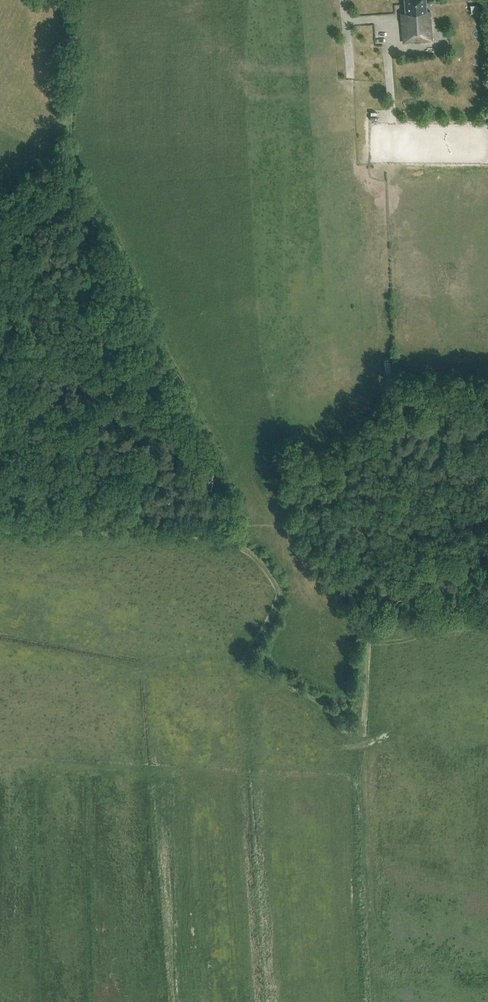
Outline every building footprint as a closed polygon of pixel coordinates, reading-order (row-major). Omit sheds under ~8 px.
[(425,0),(404,0),(406,22),(401,22),(403,43),(432,41),(430,12),(426,13),(425,0)]
